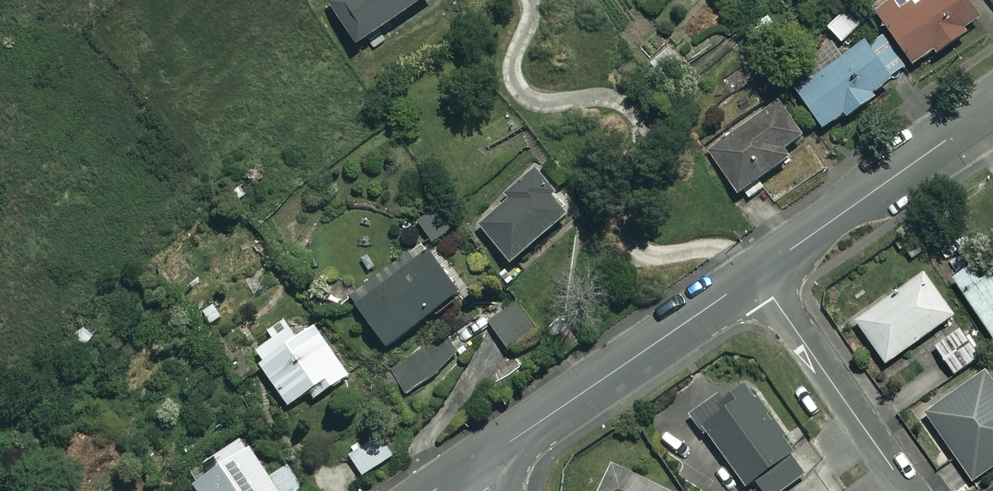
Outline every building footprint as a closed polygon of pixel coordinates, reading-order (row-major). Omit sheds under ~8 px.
[(327,5),(355,46),(423,0),(333,0),(327,5)] [(910,67),(990,17),(979,0),(892,0),(875,10),(892,38),(910,67)] [(842,42),(866,18),(851,3),(827,28),(842,42)] [(790,83),(821,132),(874,99),(870,91),(910,67),(892,38),(872,50),(864,37),(790,83)] [(795,117),(780,98),(706,152),(738,196),(788,159),(782,151),(803,136),(791,120),(795,117)] [(566,216),(535,179),(477,227),(509,264),(566,216)] [(452,229),(440,208),(419,221),(431,241),(452,229)] [(469,293),(437,247),(364,299),(395,344),(469,293)] [(950,279),(992,340),(992,249),(950,279)] [(952,316),(922,274),(854,322),(884,364),(952,316)] [(540,331),(522,302),(489,322),(508,352),(540,331)] [(286,319),(268,331),(273,339),(255,351),(263,362),(257,366),(285,407),(306,393),(311,402),(349,376),(308,315),(291,326),(286,319)] [(982,354),(962,327),(933,348),(953,375),(982,354)] [(458,354),(447,339),(429,353),(426,349),(392,375),(407,394),(458,354)] [(984,372),(924,416),(973,482),(992,467),(992,384),(984,372)] [(746,374),(687,417),(740,490),(742,490),(751,485),(755,490),(789,490),(807,478),(790,454),(799,447),(746,374)] [(193,484),(197,490),(304,490),(288,465),(269,477),(245,438),(205,462),(212,472),(193,484)] [(610,463),(596,490),(665,490),(610,463)]
